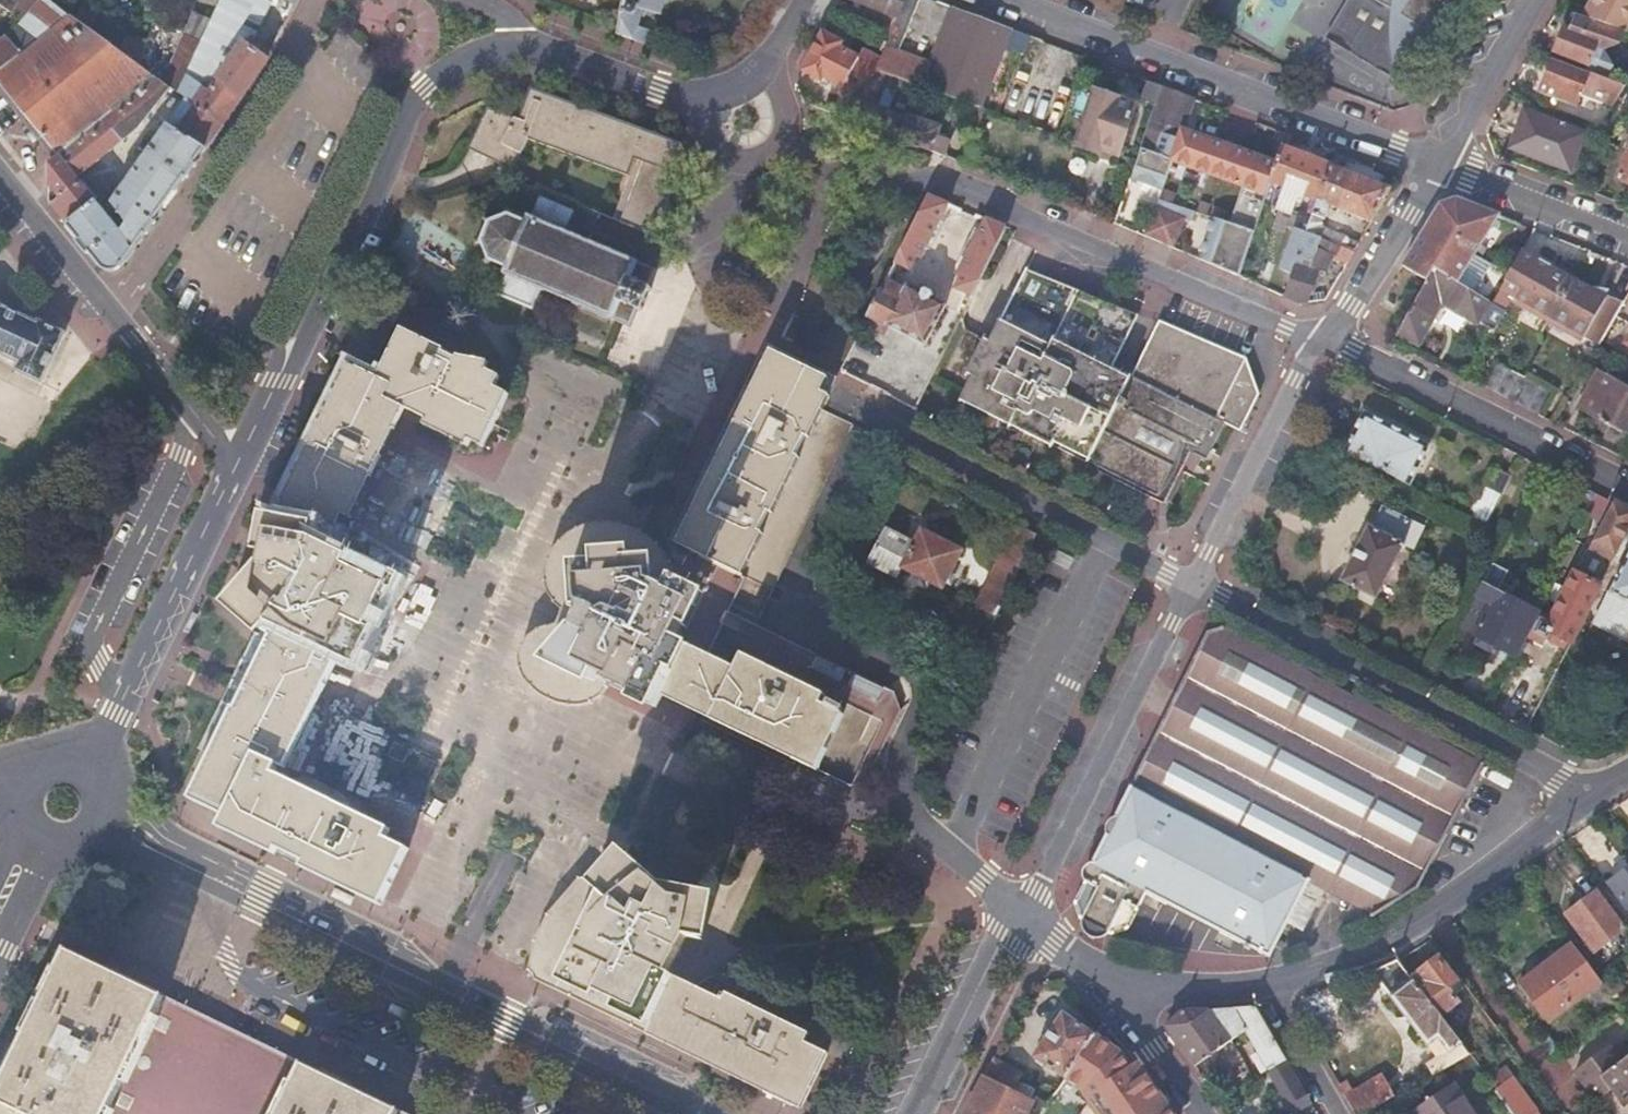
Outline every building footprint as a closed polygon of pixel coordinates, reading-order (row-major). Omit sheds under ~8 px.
[(23,56),(73,14),(53,0),(0,0),(0,4),(28,23),(8,40),(23,56)] [(224,119),(250,82),(266,59),(270,50),(234,24),(243,3),(237,0),(221,0),(213,18),(202,42),(197,54),(195,60),(207,69),(215,56),(228,64),(208,91),(187,77),(182,89),(188,93),(224,119)] [(616,32),(644,43),(648,44),(653,30),(637,25),(643,2),(660,7),(662,0),(625,0),(616,32)] [(903,0),(847,0),(896,18),(903,0)] [(919,0),(903,0),(896,18),(888,39),(883,49),(875,72),(874,73),(898,82),(902,84),(912,88),(922,92),(932,69),(898,56),(919,0)] [(1328,41),(1404,85),(1397,67),(1393,47),(1394,26),(1364,10),(1369,0),(1351,0),(1328,41)] [(1364,10),(1394,26),(1393,47),(1397,67),(1404,85),(1449,8),(1454,0),(1369,0),(1364,10)] [(1627,33),(1627,0),(1595,0),(1585,19),(1610,27),(1627,33)] [(1023,55),(1030,40),(1020,36),(952,10),(932,61),(938,64),(927,93),(967,109),(973,111),(974,112),(977,113),(1002,48),(1023,55)] [(202,42),(213,18),(198,12),(187,35),(202,42)] [(0,76),(0,88),(56,154),(57,153),(97,121),(156,71),(150,66),(139,58),(126,49),(92,26),(74,13),(73,14),(23,56),(0,76)] [(1572,15),(1567,30),(1564,29),(1556,55),(1589,66),(1594,50),(1603,54),(1623,47),(1627,33),(1610,27),(1585,19),(1572,15)] [(874,73),(875,72),(856,63),(856,59),(838,49),(841,45),(822,34),(801,73),(821,84),(822,81),(850,94),(874,73)] [(197,54),(202,42),(187,35),(182,47),(197,54)] [(135,36),(126,49),(139,58),(145,43),(135,36)] [(23,56),(8,40),(6,38),(0,43),(0,76),(23,56)] [(150,66),(156,71),(173,83),(182,89),(187,77),(190,70),(146,40),(145,43),(139,58),(150,66)] [(1542,105),(1591,124),(1599,102),(1586,96),(1591,80),(1556,66),(1542,105)] [(97,121),(57,153),(77,176),(140,124),(173,83),(156,71),(97,121)] [(835,120),(940,161),(947,145),(944,144),(945,141),(934,136),(936,131),(904,118),(903,122),(885,115),(898,82),(874,73),(850,94),(844,100),(835,120)] [(1142,101),(1154,105),(1160,88),(1147,83),(1142,101)] [(648,131),(611,116),(598,111),(530,85),(518,116),(487,105),(485,110),(483,113),(528,133),(531,134),(530,137),(620,172),(637,137),(643,139),(648,131)] [(1212,269),(1236,278),(1262,204),(1268,185),(1273,171),(1275,164),(1264,160),(1181,129),(1191,100),(1160,88),(1154,105),(1137,153),(1126,184),(1158,195),(1167,166),(1189,173),(1228,185),(1237,188),(1234,200),(1226,226),(1208,221),(1196,263),(1212,269)] [(61,196),(51,204),(100,263),(123,263),(199,155),(207,143),(224,119),(188,93),(145,154),(112,202),(126,219),(118,226),(80,180),(61,196)] [(1117,158),(1133,109),(1094,95),(1077,144),(1117,158)] [(976,135),(984,115),(977,113),(974,112),(973,111),(971,116),(965,130),(976,135)] [(528,133),(483,113),(482,114),(468,145),(466,147),(512,167),(528,133)] [(1559,168),(1573,131),(1536,118),(1530,135),(1525,132),(1518,152),(1559,168)] [(678,142),(648,131),(643,139),(637,137),(620,172),(626,174),(611,215),(652,233),(675,167),(669,164),(678,142)] [(944,134),(936,131),(934,136),(945,141),(944,144),(947,145),(948,142),(944,134)] [(1273,171),(1268,185),(1282,191),(1275,209),(1290,214),(1295,203),(1300,205),(1303,198),(1316,203),(1330,166),(1280,147),(1279,150),(1275,164),(1273,171)] [(46,163),(48,181),(61,196),(80,180),(77,176),(57,153),(56,154),(46,163)] [(1627,187),(1627,161),(1618,182),(1627,187)] [(1316,203),(1312,215),(1322,219),(1324,219),(1328,208),(1369,223),(1390,188),(1330,166),(1316,203)] [(644,258),(652,233),(611,215),(604,212),(532,181),(531,184),(518,182),(517,184),(515,183),(512,199),(510,213),(519,217),(521,217),(523,214),(527,215),(528,210),(531,210),(538,195),(572,209),(567,225),(571,227),(570,230),(594,241),(600,239),(606,242),(607,245),(633,256),(637,255),(639,255),(638,259),(644,261),(644,258)] [(929,194),(905,242),(924,251),(948,202),(929,194)] [(478,239),(486,258),(503,265),(502,267),(504,268),(502,272),(504,274),(497,292),(531,306),(538,290),(542,291),(544,287),(573,300),(572,303),(577,305),(579,303),(607,314),(607,317),(611,319),(614,317),(630,324),(636,308),(640,309),(650,285),(647,283),(654,265),(644,261),(638,259),(639,255),(637,255),(633,256),(607,245),(606,242),(600,239),(594,241),(570,230),(571,227),(567,225),(572,209),(538,195),(531,210),(528,210),(527,215),(523,214),(521,217),(519,217),(510,213),(505,211),(488,219),(478,239)] [(1457,286),(1497,216),(1481,209),(1455,199),(1441,205),(1404,267),(1426,280),(1430,273),(1457,286)] [(1142,239),(1170,249),(1180,222),(1153,212),(1142,239)] [(1305,234),(1353,251),(1358,243),(1318,228),(1322,219),(1312,215),(1306,233),(1305,234)] [(1005,226),(985,217),(965,259),(984,268),(1005,226)] [(1279,270),(1290,275),(1305,234),(1294,230),(1279,270)] [(1300,304),(1309,302),(1322,272),(1328,273),(1333,258),(1346,263),(1353,251),(1305,234),(1290,275),(1282,297),(1300,304)] [(1517,293),(1535,259),(1536,258),(1522,251),(1504,286),(1517,293)] [(1596,347),(1597,347),(1620,306),(1597,293),(1535,259),(1517,293),(1513,300),(1596,347)] [(1228,427),(1128,379),(1108,369),(1133,314),(1022,270),(960,399),(1001,419),(1005,414),(1015,419),(1013,421),(1054,441),(1057,437),(1091,453),(1088,461),(1169,502),(1179,481),(1186,466),(1195,448),(1210,456),(1228,427)] [(1488,302),(1457,286),(1430,273),(1426,280),(1396,334),(1420,346),(1440,307),(1477,324),(1488,302)] [(928,342),(947,304),(909,286),(891,323),(928,342)] [(64,330),(38,318),(36,321),(0,304),(0,354),(17,362),(14,367),(41,379),(64,330)] [(1228,427),(1236,431),(1253,396),(1251,391),(1243,367),(1242,363),(1155,323),(1128,379),(1228,427)] [(486,367),(486,357),(478,356),(456,352),(454,356),(441,348),(441,344),(401,326),(375,374),(348,362),(316,425),(297,462),(278,497),(281,499),(276,510),(273,513),(266,512),(258,550),(260,550),(259,562),(257,562),(226,597),(260,629),(262,627),(272,637),(239,709),(230,706),(187,794),(211,806),(224,813),(221,817),(341,876),(338,882),(381,902),(382,900),(377,898),(404,844),(382,833),(385,823),(274,768),(277,762),(282,763),(337,655),(349,660),(375,608),(379,609),(396,571),(352,548),(349,555),(331,544),(332,528),(341,512),(348,515),(404,403),(416,408),(413,417),(464,442),(467,435),(481,441),(506,388),(493,381),(496,372),(486,367)] [(900,369),(885,363),(888,354),(853,341),(843,367),(893,386),(900,369)] [(830,373),(771,345),(677,540),(743,574),(763,529),(759,526),(769,509),(773,511),(800,455),(796,452),(805,435),(810,437),(818,419),(828,399),(830,393),(822,389),(830,373)] [(1597,373),(1576,412),(1627,438),(1627,389),(1597,373)] [(1361,417),(1341,455),(1406,488),(1426,450),(1361,417)] [(1484,528),(1509,480),(1489,470),(1464,518),(1484,528)] [(1579,499),(1584,489),(1579,486),(1569,507),(1589,517),(1592,511),(1594,507),(1579,499)] [(1599,496),(1584,489),(1579,499),(1594,507),(1599,496)] [(1592,511),(1589,517),(1605,525),(1608,519),(1615,504),(1599,496),(1594,507),(1592,511)] [(1627,531),(1627,511),(1615,504),(1608,519),(1605,525),(1591,551),(1612,561),(1627,531)] [(1413,531),(1410,524),(1372,511),(1366,527),(1363,528),(1344,582),(1379,594),(1397,547),(1407,550),(1413,531)] [(815,767),(829,737),(841,711),(820,700),(823,692),(740,652),(733,663),(706,650),(674,635),(679,625),(682,626),(700,588),(673,574),(662,552),(655,541),(647,535),(629,525),(617,521),(605,520),(589,521),(578,525),(566,534),(556,544),(548,556),(546,566),(546,578),(548,589),(551,594),(559,600),(560,606),(560,611),(558,615),(550,618),(538,623),(530,629),(520,641),(516,653),(515,664),(518,675),(526,684),(537,694),(545,697),(553,699),(560,698),(574,694),(586,689),(596,675),(651,703),(658,690),(761,740),(815,767)] [(995,615),(1036,533),(1017,524),(976,604),(995,615)] [(952,571),(962,550),(921,528),(914,541),(887,527),(869,561),(896,576),(901,566),(954,594),(963,577),(952,571)] [(1603,578),(1612,561),(1591,551),(1583,568),(1603,578)] [(1594,626),(1627,642),(1627,560),(1594,626)] [(1492,565),(1482,584),(1497,592),(1508,573),(1492,565)] [(1578,577),(1599,587),(1600,585),(1603,578),(1583,568),(1578,577)] [(1566,643),(1570,644),(1599,587),(1578,577),(1575,575),(1556,614),(1548,610),(1544,617),(1538,614),(1525,637),(1542,645),(1544,641),(1563,650),(1566,643)] [(1492,646),(1515,657),(1525,637),(1538,614),(1530,609),(1516,602),(1497,592),(1482,584),(1477,595),(1475,599),(1482,602),(1484,604),(1492,607),(1476,638),(1480,640),(1492,646)] [(1451,613),(1465,619),(1475,599),(1477,595),(1464,589),(1451,613)] [(1518,597),(1516,602),(1530,609),(1532,605),(1518,597)] [(389,643),(408,609),(387,598),(369,632),(389,643)] [(1475,599),(1465,619),(1461,626),(1461,627),(1470,632),(1484,604),(1482,602),(1475,599)] [(1441,842),(1481,763),(1352,695),(1226,629),(1209,634),(1175,707),(1113,826),(1074,901),(1079,916),(1112,933),(1128,927),(1147,891),(1271,954),(1287,922),(1303,929),(1323,890),(1372,915),(1416,887),(1441,842)] [(1492,646),(1480,640),(1478,645),(1490,651),(1492,646)] [(685,1041),(683,1048),(798,1105),(825,1049),(804,1039),(808,1030),(726,990),(722,997),(669,971),(687,934),(701,936),(710,892),(661,882),(624,847),(591,879),(586,876),(555,910),(540,939),(537,971),(685,1041)] [(1605,886),(1627,916),(1627,869),(1605,886)] [(334,886),(330,894),(350,904),(354,896),(334,886)] [(1627,931),(1599,892),(1566,917),(1594,956),(1627,931)] [(160,993),(100,963),(53,941),(47,953),(1,1045),(0,1047),(0,1113),(101,1113),(160,993)] [(1594,978),(1570,945),(1518,984),(1548,1023),(1599,986),(1594,978)] [(1437,958),(1411,977),(1438,1014),(1455,1002),(1445,989),(1455,981),(1437,958)] [(1411,977),(1397,959),(1371,971),(1424,1042),(1434,1037),(1442,1049),(1406,1075),(1413,1085),(1467,1054),(1438,1014),(1411,977)] [(1601,988),(1609,1000),(1622,990),(1613,979),(1601,988)] [(390,1002),(384,1016),(404,1025),(410,1011),(390,1002)] [(345,1083),(312,1067),(181,1003),(128,1113),(271,1113),(295,1065),(392,1112),(390,1113),(408,1113),(345,1083)] [(1202,1077),(1219,1064),(1213,1051),(1246,1034),(1267,1071),(1270,1071),(1295,1113),(1296,1113),(1312,1105),(1255,1007),(1182,1010),(1167,1025),(1202,1077)] [(1065,1078),(1094,1033),(1065,1012),(1034,1056),(1065,1078)] [(1094,1033),(1065,1078),(1092,1099),(1103,1113),(1173,1113),(1159,1093),(1153,1085),(1146,1075),(1145,1075),(1135,1062),(1125,1049),(1120,1052),(1094,1033)] [(1617,1067),(1604,1052),(1571,1075),(1593,1105),(1605,1096),(1618,1112),(1627,1105),(1627,1060),(1617,1067)] [(966,1113),(1024,1113),(1031,1101),(1014,1091),(1023,1072),(994,1057),(966,1113)] [(295,1065),(271,1113),(390,1113),(392,1112),(295,1065)] [(1511,1078),(1504,1068),(1487,1080),(1495,1090),(1511,1078)] [(1344,1095),(1356,1113),(1363,1113),(1394,1096),(1381,1074),(1344,1095)] [(1511,1078),(1495,1090),(1513,1113),(1537,1113),(1511,1078)] [(1031,1101),(1024,1113),(1026,1113),(1040,1113),(1057,1088),(1041,1080),(1031,1101)] [(1450,1084),(1411,1111),(1413,1113),(1472,1113),(1450,1084)]
